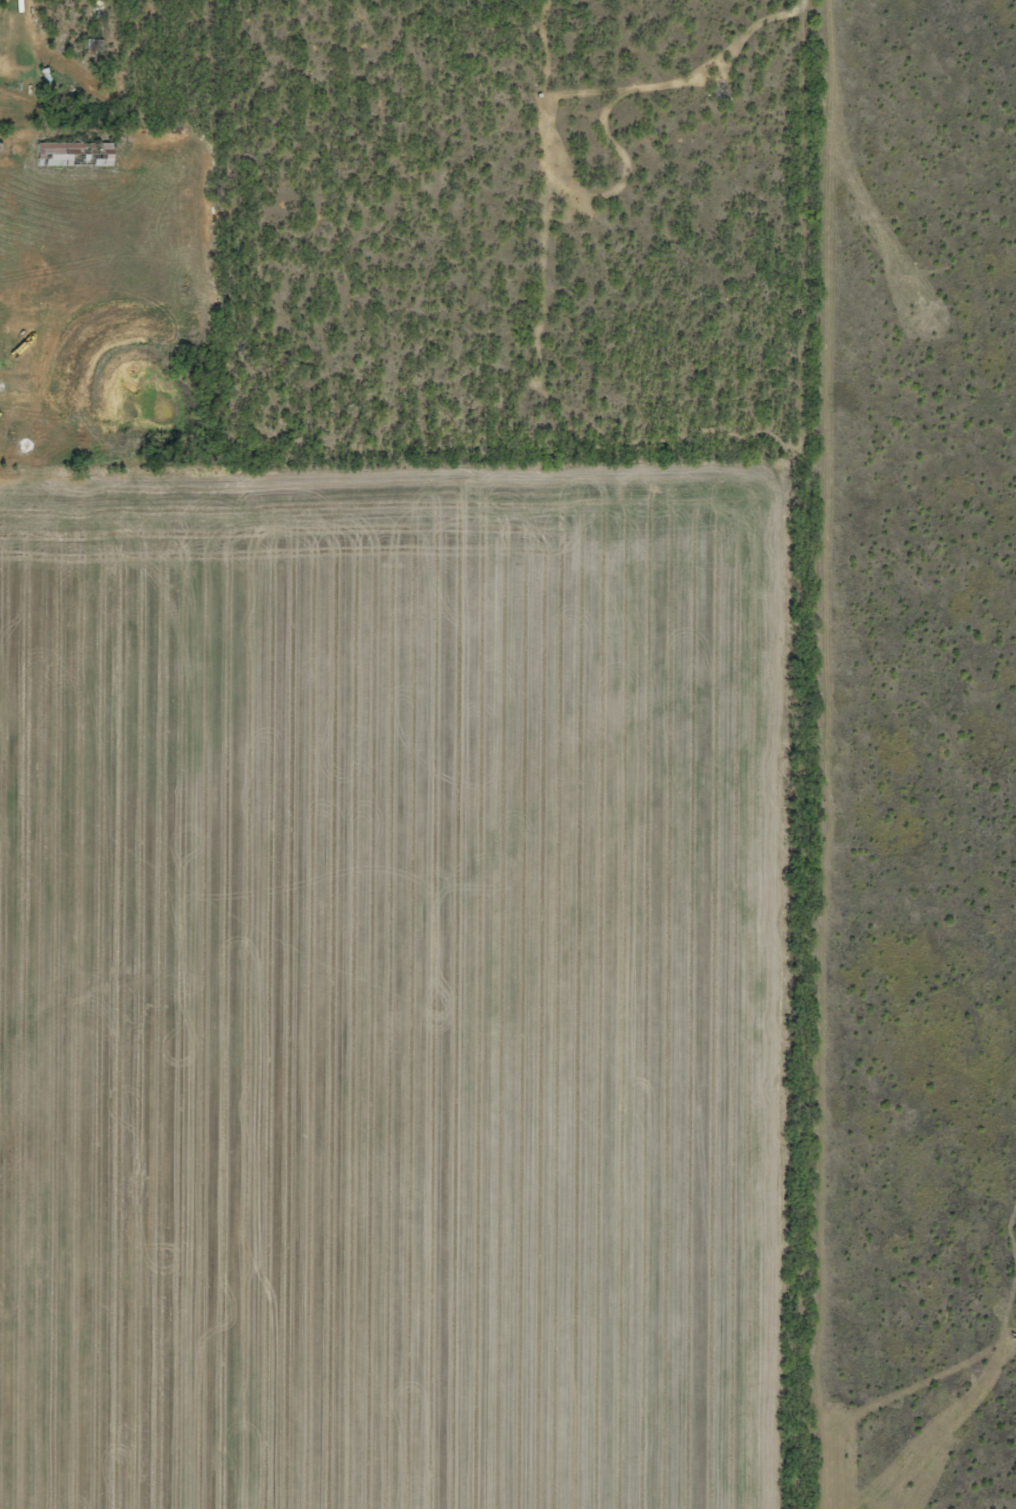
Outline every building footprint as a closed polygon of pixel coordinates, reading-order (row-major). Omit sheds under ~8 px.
[(106,142),(31,142),(31,165),(106,166),(106,142)]
